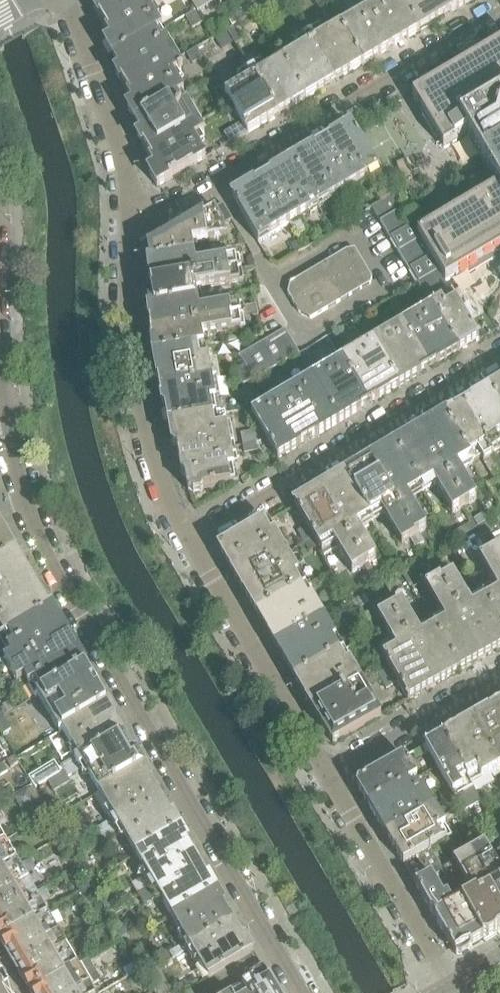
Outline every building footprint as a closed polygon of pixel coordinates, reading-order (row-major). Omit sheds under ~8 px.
[(156,0),(91,0),(96,9),(93,10),(112,41),(105,45),(114,60),(160,33),(162,32),(156,21),(159,19),(154,10),(160,7),(156,0)] [(217,0),(189,0),(190,2),(197,14),(218,2),(217,0)] [(281,0),(279,0),(272,5),(278,14),(286,8),(281,0)] [(419,33),(399,0),(389,0),(340,29),(362,66),(419,33)] [(419,33),(474,0),(399,0),(419,33)] [(203,24),(196,12),(186,18),(192,30),(203,24)] [(304,101),(362,66),(340,29),(325,38),(319,27),(293,42),(300,53),(282,64),(304,101)] [(192,65),(186,55),(176,60),(160,33),(114,60),(121,71),(115,75),(134,106),(127,110),(136,125),(181,98),(180,97),(184,94),(179,85),(187,80),(192,65)] [(415,96),(413,98),(444,150),(468,136),(487,169),(493,179),(499,188),(473,204),(470,199),(428,224),(431,228),(418,236),(445,283),(459,275),(461,280),(495,260),(492,255),(499,250),(499,46),(415,96)] [(247,134),(304,101),(282,64),(268,72),(261,61),(236,76),(243,87),(225,98),(229,105),(241,124),(247,134)] [(203,137),(197,125),(181,98),(136,125),(143,135),(137,139),(156,170),(149,174),(157,188),(205,159),(194,142),(203,137)] [(229,105),(225,98),(216,103),(220,110),(229,105)] [(230,144),(247,134),(241,124),(224,134),(230,144)] [(348,192),(378,173),(357,137),(352,129),(292,164),(319,209),(348,192)] [(259,245),(319,209),(292,164),(232,200),(259,245)] [(380,204),(393,196),(389,189),(376,196),(380,204)] [(437,272),(423,248),(401,211),(402,210),(393,196),(380,204),(371,209),(380,223),(431,308),(459,352),(478,341),(437,272)] [(225,238),(224,226),(231,221),(222,205),(148,249),(150,263),(194,256),(192,244),(225,238)] [(351,222),(362,214),(358,207),(347,215),(351,222)] [(304,250),(297,238),(291,242),(298,254),(304,250)] [(372,280),(355,250),(347,251),(290,285),(288,295),(300,315),(312,320),(371,285),(372,280)] [(198,302),(195,291),(243,282),(242,273),(255,271),(254,267),(241,270),(238,258),(196,266),(194,256),(150,263),(147,263),(148,277),(152,295),(148,299),(150,309),(198,302)] [(402,309),(396,297),(387,302),(394,314),(402,309)] [(202,336),(232,331),(245,329),(245,327),(259,325),(257,318),(258,318),(256,306),(243,309),(242,304),(199,312),(198,302),(150,309),(148,310),(153,356),(153,357),(199,349),(204,347),(202,336)] [(398,389),(459,352),(431,308),(371,344),(398,389)] [(372,327),(366,316),(359,320),(365,331),(372,327)] [(254,382),(300,354),(285,331),(240,357),(254,382)] [(338,424),(398,389),(371,344),(311,379),(338,424)] [(228,388),(227,384),(226,379),(212,381),(208,360),(199,362),(197,349),(199,349),(153,357),(162,407),(166,410),(168,423),(219,415),(214,391),(228,388)] [(313,366),(305,352),(297,357),(306,371),(313,366)] [(282,384),(274,370),(268,373),(276,387),(282,384)] [(278,460),(338,424),(311,379),(250,415),(260,431),(266,441),(278,460)] [(489,391),(499,409),(499,385),(489,391)] [(499,450),(499,409),(489,391),(445,417),(468,457),(477,452),(493,479),(499,475),(499,469),(492,455),(499,450)] [(238,483),(230,450),(227,428),(228,428),(225,414),(219,415),(168,423),(172,446),(177,449),(182,476),(185,478),(188,492),(193,496),(201,494),(203,490),(238,483)] [(476,500),(457,468),(470,460),(468,457),(445,417),(394,448),(419,491),(433,482),(452,515),(476,500)] [(266,441),(260,431),(241,434),(243,446),(256,444),(266,441)] [(258,452),(256,444),(243,446),(244,455),(258,452)] [(426,530),(407,498),(419,491),(394,448),(345,476),(369,520),(381,513),(401,548),(411,542),(415,548),(424,543),(419,535),(426,530)] [(357,528),(369,520),(345,476),(294,507),(306,527),(314,540),(318,547),(325,559),(338,551),(352,575),(364,567),(369,576),(373,573),(368,565),(376,560),(357,528)] [(483,514),(473,521),(478,528),(488,522),(483,514)] [(287,556),(267,522),(220,551),(258,617),(306,589),(287,556)] [(493,532),(488,525),(480,530),(484,537),(493,532)] [(314,540),(306,527),(297,532),(305,545),(314,540)] [(0,529),(0,562),(15,553),(0,529)] [(457,532),(448,537),(453,545),(462,539),(457,532)] [(318,547),(314,540),(305,545),(309,553),(318,547)] [(492,554),(499,568),(499,549),(492,554)] [(31,582),(15,553),(0,562),(0,640),(0,639),(48,611),(31,582)] [(492,554),(479,561),(498,593),(485,601),(499,627),(499,568),(492,554)] [(485,658),(434,572),(427,561),(419,566),(425,577),(429,575),(435,583),(425,589),(445,623),(433,630),(458,673),(485,658)] [(485,601),(472,609),(453,576),(445,580),(438,570),(434,572),(485,658),(499,650),(499,627),(485,601)] [(343,652),(306,589),(258,617),(295,680),(343,652)] [(367,605),(363,597),(352,603),(354,607),(356,612),(367,605)] [(354,607),(352,603),(350,600),(341,605),(345,612),(354,607)] [(458,673),(433,630),(421,637),(402,605),(390,612),(433,687),(458,673)] [(85,666),(69,638),(52,609),(48,611),(0,639),(11,657),(3,662),(10,673),(16,684),(24,680),(34,697),(36,695),(85,666)] [(433,687),(390,612),(377,619),(390,640),(377,648),(388,669),(377,675),(378,676),(386,690),(397,683),(409,701),(433,687)] [(381,717),(343,652),(295,680),(333,744),(381,717)] [(108,705),(85,666),(36,695),(60,734),(62,733),(108,705)] [(134,756),(123,738),(113,721),(116,719),(108,705),(62,733),(77,758),(61,768),(67,779),(83,769),(98,795),(144,768),(137,754),(134,756)] [(499,767),(499,705),(444,736),(470,784),(499,767)] [(470,784),(444,736),(425,747),(428,753),(451,792),(454,797),(457,802),(470,824),(487,813),(470,784)] [(428,753),(425,747),(412,754),(416,760),(428,753)] [(30,766),(24,756),(17,760),(23,770),(30,766)] [(368,806),(417,779),(405,758),(357,786),(368,806)] [(170,818),(160,801),(149,783),(152,781),(144,768),(98,795),(113,819),(97,829),(104,841),(119,830),(135,857),(181,830),(173,816),(170,818)] [(434,808),(417,779),(368,806),(386,836),(434,808)] [(36,804),(28,790),(14,798),(22,812),(36,804)] [(443,803),(454,797),(451,792),(440,798),(443,803)] [(446,809),(457,802),(454,797),(443,803),(446,809)] [(450,839),(434,808),(386,836),(403,866),(413,860),(430,850),(450,839)] [(53,822),(47,811),(37,817),(43,828),(53,822)] [(206,881),(196,863),(186,845),(189,843),(181,830),(135,857),(146,875),(131,885),(138,896),(145,907),(159,898),(171,918),(217,892),(209,879),(206,881)] [(5,842),(0,832),(0,874),(18,863),(5,842)] [(490,856),(485,846),(470,855),(499,907),(499,850),(490,856)] [(483,941),(442,871),(430,850),(413,860),(403,866),(456,956),(461,956),(468,952),(470,948),(483,941)] [(470,855),(454,864),(442,871),(483,941),(484,943),(499,935),(497,933),(499,931),(499,907),(470,855)] [(41,903),(49,898),(44,889),(36,894),(18,863),(0,874),(0,942),(48,915),(41,903)] [(88,892),(83,885),(78,888),(82,895),(88,892)] [(246,941),(242,943),(222,907),(225,905),(217,892),(171,918),(186,944),(170,953),(176,965),(193,955),(208,981),(209,980),(215,990),(214,992),(215,992),(239,992),(267,976),(246,941)] [(66,945),(48,915),(0,942),(0,944),(29,992),(32,992),(78,966),(66,945)] [(135,939),(129,928),(119,934),(125,945),(135,939)] [(90,986),(93,984),(94,985),(101,980),(89,960),(78,967),(78,966),(32,992),(94,992),(90,986)] [(143,977),(140,970),(122,981),(122,982),(117,985),(122,992),(124,992),(131,989),(133,992),(136,992),(148,986),(143,977)] [(267,976),(239,992),(276,992),(267,976)]
